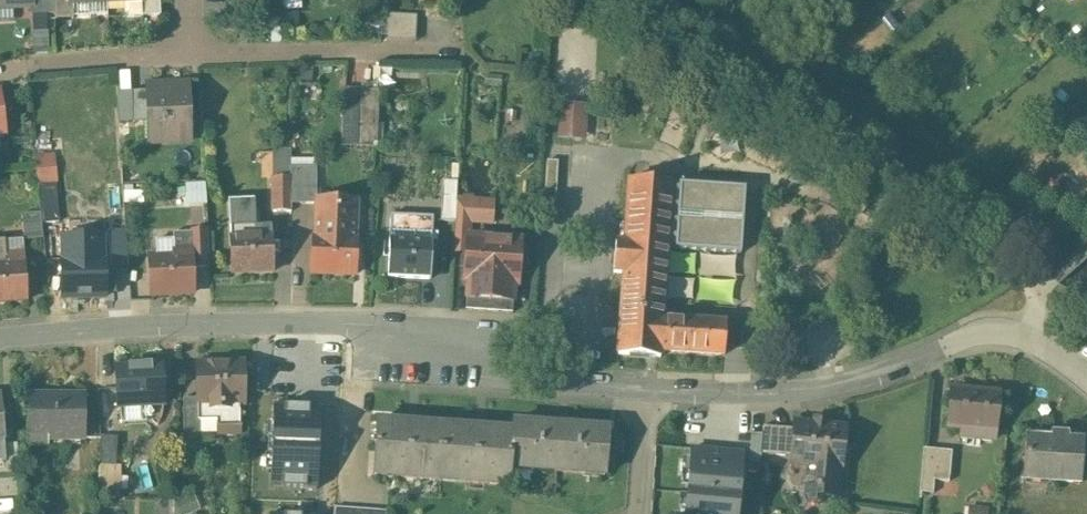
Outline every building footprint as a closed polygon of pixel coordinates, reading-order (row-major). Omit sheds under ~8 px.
[(29,1),(27,1),(27,13),(52,13),(51,0),(29,0),(29,1)] [(52,13),(72,13),(72,8),(69,8),(69,1),(69,0),(51,0),(52,13)] [(140,10),(159,10),(158,0),(140,0),(140,10)] [(414,13),(385,13),(385,41),(414,40),(414,13)] [(170,87),(146,88),(147,120),(161,119),(161,139),(190,139),(187,80),(169,81),(170,87)] [(377,86),(357,86),(357,131),(377,131),(377,86)] [(147,120),(146,88),(130,88),(132,121),(147,120)] [(585,107),(557,107),(557,142),(586,142),(585,107)] [(290,174),(290,164),(289,149),(271,149),(271,174),(290,174)] [(56,150),(38,151),(40,178),(58,177),(56,150)] [(291,199),(313,198),(313,164),(290,164),(290,174),(291,199)] [(290,174),(271,174),(272,209),(288,208),(288,199),(291,199),(290,174)] [(672,180),(627,178),(624,242),(614,242),(613,271),(622,271),(618,354),(659,356),(660,350),(724,353),(725,321),(663,318),(667,244),(673,244),(673,248),(740,251),(744,185),(677,182),(677,185),(672,185),(672,180)] [(207,180),(178,182),(179,204),(208,202),(207,180)] [(55,183),(36,184),(39,222),(58,221),(55,183)] [(439,218),(455,219),(456,199),(456,193),(441,193),(439,218)] [(253,197),(227,198),(230,271),(271,269),(270,253),(279,253),(279,239),(271,240),(270,225),(253,225),(253,197)] [(354,198),(313,198),(310,272),(353,273),(354,198)] [(456,199),(455,219),(466,219),(466,216),(490,217),(490,201),(456,199)] [(465,248),(466,236),(466,219),(455,219),(452,247),(465,248)] [(171,238),(172,246),(191,245),(191,266),(207,265),(207,230),(171,230),(171,238)] [(411,239),(388,238),(388,276),(429,276),(429,231),(411,230),(411,239)] [(518,238),(466,236),(465,248),(463,279),(467,279),(465,307),(512,309),(512,282),(517,282),(518,238)] [(84,260),(61,260),(61,296),(102,295),(102,237),(83,237),(84,260)] [(0,238),(0,301),(26,300),(24,250),(5,251),(4,238),(0,238)] [(172,246),(171,238),(147,239),(148,256),(172,255),(172,246)] [(172,255),(148,256),(148,293),(192,292),(191,266),(191,245),(172,246),(172,255)] [(242,362),(195,362),(196,396),(196,403),(238,402),(243,402),(242,362)] [(161,364),(114,366),(115,405),(162,404),(161,364)] [(995,393),(950,390),(947,425),(993,428),(995,393)] [(83,393),(26,393),(27,445),(29,445),(29,434),(45,434),(45,438),(84,437),(83,393)] [(196,403),(196,396),(180,397),(182,435),(173,435),(174,460),(199,459),(199,420),(196,420),(196,403)] [(238,402),(196,403),(196,420),(199,420),(215,419),(215,433),(240,432),(239,418),(245,413),(238,408),(238,402)] [(320,406),(273,404),(271,444),(319,446),(320,406)] [(811,422),(792,421),(789,461),(806,463),(805,483),(822,484),(821,494),(837,495),(842,425),(826,423),(826,419),(812,418),(811,422)] [(512,427),(374,420),(371,474),(375,474),(375,467),(392,468),(392,474),(421,476),(422,471),(459,473),(459,479),(489,481),(489,475),(507,476),(506,483),(509,483),(510,462),(512,427)] [(512,420),(512,427),(510,462),(530,464),(530,468),(581,471),(582,467),(602,469),(602,473),(604,474),(606,426),(512,420)] [(787,425),(760,423),(759,449),(758,453),(786,455),(787,425)] [(1049,437),(1023,436),(1021,479),(1078,481),(1079,440),(1065,439),(1065,432),(1050,431),(1049,437)] [(116,435),(98,434),(97,464),(115,464),(116,435)] [(317,489),(319,446),(271,444),(270,488),(317,489)] [(950,449),(921,447),(918,491),(930,491),(931,479),(948,480),(950,449)] [(686,513),(734,513),(739,458),(690,455),(686,513)] [(822,484),(805,483),(803,492),(808,500),(820,500),(821,494),(822,484)] [(332,513),(386,513),(386,508),(333,505),(332,513)]
